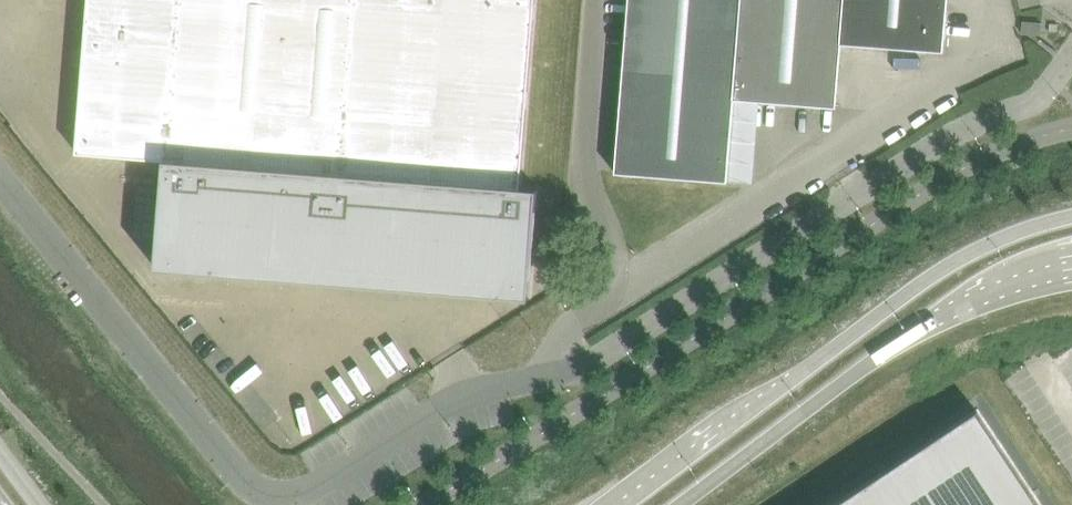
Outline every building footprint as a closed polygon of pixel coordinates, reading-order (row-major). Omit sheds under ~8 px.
[(77,152),(166,159),(157,268),(336,282),(511,296),(531,298),(539,188),(521,187),(536,0),(89,0),(77,152)] [(743,0),(629,0),(616,172),(729,181),(735,99),(743,0)] [(735,99),(837,107),(842,43),(845,0),(743,0),(735,99)] [(945,51),(949,0),(845,0),(842,43),(945,51)] [(1024,21),(1023,32),(1041,34),(1042,22),(1024,21)] [(836,504),(1041,504),(978,411),(836,504)]
